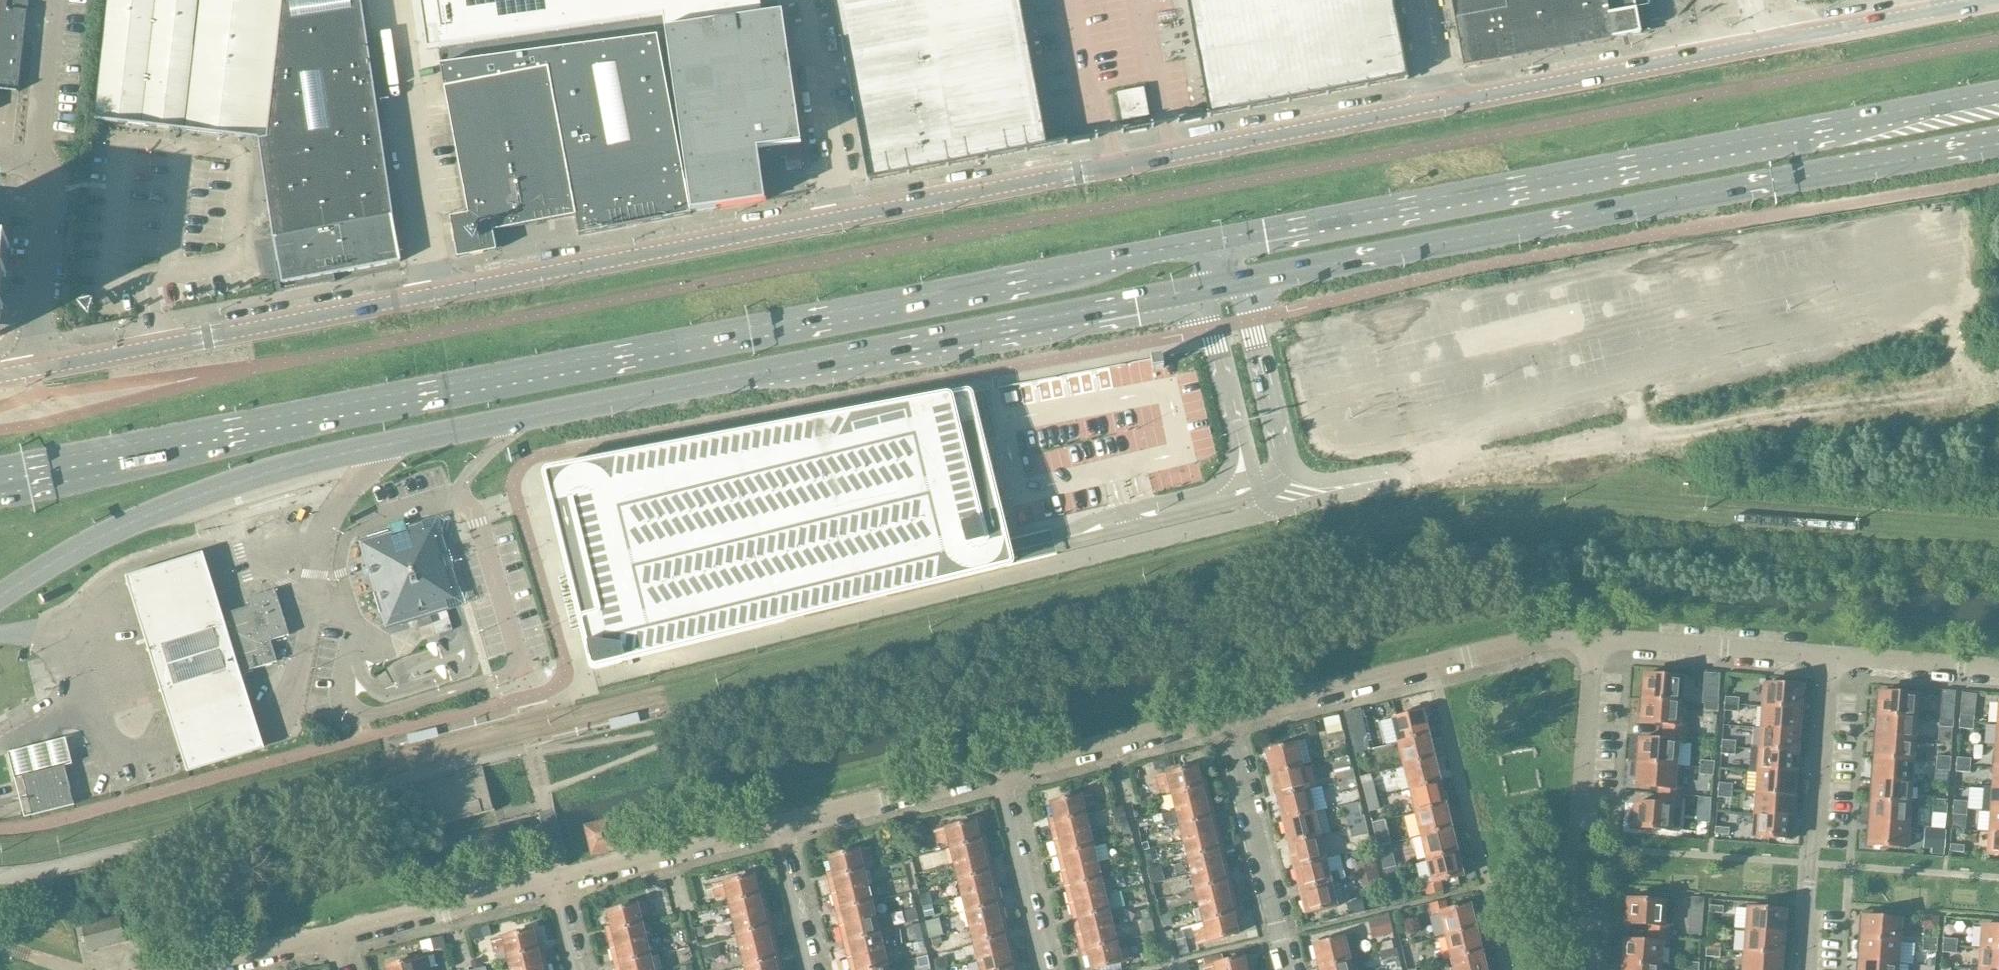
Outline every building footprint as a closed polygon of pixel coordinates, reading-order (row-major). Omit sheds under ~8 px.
[(19,92),(29,0),(0,0),(0,90),(19,92)] [(361,0),(108,0),(95,119),(255,137),(258,137),(273,240),(274,239),(284,291),(334,282),(333,275),(400,262),(392,217),(393,217),(361,0)] [(427,50),(437,49),(662,16),(664,31),(762,17),(759,1),(759,0),(419,0),(427,50)] [(846,66),(852,98),(854,111),(1029,79),(1033,78),(1032,69),(1024,27),(1020,10),(1016,10),(919,27),(914,0),(833,0),(846,66)] [(919,27),(1016,10),(1020,10),(1019,0),(914,0),(919,27)] [(1190,19),(1196,55),(1208,117),(1407,79),(1392,0),(1186,0),(1190,19)] [(1452,0),(1451,0),(1453,15),(1454,15),(1456,24),(1455,24),(1458,39),(1459,39),(1460,47),(1459,48),(1460,49),(1462,61),(1463,69),(1610,41),(1610,40),(1639,34),(1638,24),(1633,0),(1452,0)] [(656,32),(657,36),(690,212),(764,202),(758,161),(787,157),(787,159),(792,163),(798,162),(802,157),(801,150),(796,147),(795,147),(794,145),(800,144),(781,14),(664,31),(656,32)] [(690,215),(690,212),(657,36),(543,51),(575,216),(578,236),(642,223),(690,215)] [(575,216),(543,51),(440,65),(468,214),(450,218),(457,258),(496,251),(493,232),(575,216)] [(1038,106),(1033,78),(1029,79),(854,111),(868,181),(1046,147),(1038,106)] [(1115,93),(1120,121),(1121,122),(1149,117),(1149,116),(1147,105),(1146,99),(1144,87),(1115,93)] [(8,249),(8,245),(0,245),(3,220),(0,220),(0,320),(8,249)] [(1161,357),(1150,359),(1152,370),(1163,368),(1161,357)] [(985,393),(971,396),(975,410),(989,407),(985,393)] [(576,467),(544,473),(566,563),(583,631),(591,665),(592,666),(592,667),(593,667),(594,668),(595,668),(596,668),(622,661),(623,661),(623,660),(624,660),(624,659),(624,658),(624,657),(621,645),(777,607),(781,622),(865,601),(867,601),(1012,565),(1012,566),(1056,555),(1055,553),(1052,540),(1050,529),(1005,540),(993,488),(996,487),(996,484),(992,485),(983,449),(982,447),(986,446),(985,442),(981,443),(971,400),(970,398),(970,397),(969,397),(969,396),(968,396),(968,395),(967,395),(966,395),(965,394),(914,403),(909,404),(749,434),(744,435),(582,466),(576,467)] [(369,568),(367,568),(370,576),(377,574),(391,618),(399,616),(401,625),(408,623),(416,621),(450,610),(447,601),(426,531),(409,536),(408,532),(392,537),(393,541),(369,548),(375,566),(369,568)] [(273,754),(249,677),(230,620),(209,555),(131,579),(194,778),(273,754)] [(249,608),(223,616),(216,618),(234,675),(277,662),(271,641),(289,635),(275,590),(246,599),(249,608)] [(452,630),(449,619),(431,624),(435,636),(452,630)] [(1704,674),(1702,697),(1705,697),(1719,698),(1720,675),(1704,674)] [(1680,702),(1681,679),(1644,676),(1643,686),(1641,686),(1640,699),(1680,702)] [(1801,696),(1801,688),(1764,685),(1762,707),(1802,710),(1803,696),(1801,696)] [(1915,718),(1917,696),(1879,693),(1879,701),(1876,701),(1875,715),(1915,718)] [(1718,705),(1719,698),(1705,697),(1704,704),(1718,705)] [(1678,725),(1680,702),(1640,699),(1639,713),(1641,714),(1640,723),(1662,725),(1661,736),(1685,738),(1686,726),(1678,725)] [(1717,712),(1718,705),(1704,704),(1703,711),(1717,712)] [(1940,706),(1940,713),(1954,714),(1954,708),(1940,706)] [(1801,724),(1802,710),(1762,707),(1760,729),(1798,731),(1799,724),(1801,724)] [(1359,710),(1344,713),(1352,742),(1355,754),(1363,752),(1369,751),(1359,710)] [(1422,711),(1391,719),(1398,744),(1428,736),(1426,726),(1429,724),(1427,715),(1423,714),(1422,711)] [(1953,721),(1954,714),(1940,713),(1939,720),(1953,721)] [(1913,740),(1915,718),(1875,715),(1874,729),(1876,729),(1876,737),(1913,740)] [(1973,723),(1973,716),(1960,715),(1959,722),(1973,723)] [(1953,728),(1953,721),(1939,720),(1939,727),(1953,728)] [(1972,730),(1973,723),(1959,722),(1958,729),(1972,730)] [(1314,724),(1304,726),(1307,737),(1317,734),(1314,724)] [(1798,739),(1798,731),(1760,729),(1759,749),(1799,752),(1800,739),(1798,739)] [(1327,745),(1345,740),(1343,731),(1326,735),(1328,743),(1327,743),(1327,745)] [(1428,736),(1398,744),(1403,767),(1434,760),(1434,758),(1436,755),(1434,747),(1431,746),(1428,736)] [(1912,762),(1913,740),(1876,737),(1875,745),(1873,745),(1872,759),(1912,762)] [(1675,766),(1677,743),(1677,742),(1639,740),(1638,749),(1636,749),(1635,763),(1675,766)] [(1296,743),(1265,750),(1271,775),(1302,768),(1296,743)] [(1734,755),(1735,748),(1721,747),(1720,754),(1734,755)] [(1798,767),(1799,752),(1759,749),(1751,749),(1749,772),(1757,772),(1795,775),(1795,767),(1798,767)] [(1363,752),(1355,754),(1357,766),(1365,764),(1363,752)] [(1970,766),(1970,759),(1956,758),(1956,765),(1970,766)] [(1910,783),(1912,762),(1872,759),(1871,773),(1873,773),(1873,780),(1910,783)] [(1434,760),(1403,767),(1409,791),(1440,783),(1437,773),(1440,770),(1438,762),(1434,761),(1434,760)] [(1713,769),(1714,762),(1700,761),(1699,768),(1713,769)] [(1673,790),(1675,766),(1635,763),(1634,777),(1636,777),(1636,787),(1673,790)] [(1969,773),(1970,766),(1956,765),(1955,772),(1969,773)] [(67,776),(65,769),(64,766),(22,777),(24,786),(32,816),(74,805),(67,776)] [(484,768),(417,785),(427,829),(495,812),(484,768)] [(1196,768),(1156,777),(1159,789),(1170,786),(1172,794),(1201,787),(1196,768)] [(1302,768),(1271,775),(1277,798),(1308,790),(1302,768)] [(1713,776),(1713,769),(1699,768),(1699,775),(1713,776)] [(1336,782),(1336,783),(1354,778),(1352,770),(1336,774),(1337,781),(1336,782)] [(1796,796),(1797,782),(1794,782),(1795,775),(1757,772),(1756,793),(1796,796)] [(1374,799),(1372,793),(1375,793),(1371,775),(1360,778),(1363,789),(1366,801),(1374,799)] [(1354,778),(1336,783),(1337,784),(1338,784),(1340,791),(1357,787),(1354,778)] [(1909,804),(1910,783),(1873,780),(1872,788),(1870,788),(1869,801),(1909,804)] [(1440,783),(1409,791),(1415,814),(1446,806),(1445,804),(1448,802),(1446,793),(1442,792),(1440,783)] [(1201,787),(1172,794),(1177,813),(1210,805),(1206,786),(1201,787)] [(1992,790),(1984,789),(1982,810),(1990,811),(1998,812),(1998,790),(1992,790)] [(1308,790),(1277,798),(1282,821),(1314,814),(1308,790)] [(1795,810),(1796,796),(1756,793),(1754,815),(1792,818),(1792,810),(1795,810)] [(1090,794),(1051,803),(1056,823),(1084,816),(1082,808),(1093,805),(1090,794)] [(1678,831),(1680,802),(1681,796),(1657,794),(1656,806),(1634,804),(1634,813),(1631,813),(1630,827),(1633,827),(1633,828),(1678,831)] [(1374,799),(1366,801),(1368,812),(1376,811),(1374,799)] [(1915,828),(1916,806),(1917,804),(1909,804),(1869,801),(1868,816),(1870,816),(1870,824),(1907,827),(1915,828)] [(1967,809),(1967,802),(1953,801),(1953,808),(1967,809)] [(1210,805),(1177,813),(1181,829),(1214,820),(1210,805)] [(1117,808),(1112,809),(1116,827),(1122,826),(1128,824),(1124,806),(1117,808)] [(1446,806),(1415,814),(1420,837),(1451,830),(1449,819),(1451,817),(1449,809),(1446,808),(1446,806)] [(1966,816),(1967,809),(1953,808),(1952,815),(1966,816)] [(1990,811),(1989,832),(1998,833),(1998,812),(1990,811)] [(1174,813),(1162,816),(1165,826),(1176,823),(1174,813)] [(1314,814),(1282,821),(1288,844),(1319,837),(1314,814)] [(1792,839),(1794,826),(1791,825),(1792,818),(1754,815),(1753,837),(1790,840),(1790,839),(1792,839)] [(1056,823),(1050,824),(1055,842),(1088,834),(1084,816),(1056,823)] [(1348,828),(1348,829),(1366,825),(1364,816),(1347,820),(1349,828),(1348,828)] [(1153,818),(1136,823),(1137,829),(1154,824),(1153,818)] [(1214,820),(1181,829),(1184,843),(1218,835),(1214,820)] [(974,822),(935,832),(938,843),(949,841),(951,849),(979,842),(974,822)] [(606,824),(587,829),(593,853),(612,848),(606,824)] [(1128,824),(1122,826),(1124,835),(1131,834),(1128,824)] [(1905,849),(1907,827),(1870,824),(1869,831),(1867,831),(1865,845),(1868,845),(1868,846),(1905,849)] [(1366,825),(1348,829),(1348,831),(1349,830),(1351,838),(1368,834),(1366,825)] [(1728,835),(1729,828),(1715,827),(1714,834),(1728,835)] [(1451,830),(1420,837),(1426,860),(1457,852),(1456,851),(1459,848),(1457,840),(1454,839),(1451,830)] [(1924,830),(1923,849),(1931,850),(1931,855),(1943,856),(1943,851),(1944,844),(1945,832),(1924,830)] [(1989,832),(1987,855),(1998,856),(1998,833),(1989,832)] [(1088,834),(1055,842),(1059,858),(1092,850),(1088,834)] [(1218,835),(1184,843),(1188,860),(1222,852),(1218,835)] [(1319,837),(1288,844),(1294,868),(1325,861),(1319,837)] [(984,841),(979,842),(951,849),(955,866),(989,858),(984,841)] [(1963,853),(1964,846),(1950,845),(1949,852),(1963,853)] [(862,870),(860,863),(872,860),(869,848),(829,858),(834,878),(862,870)] [(1372,849),(1356,853),(1362,875),(1377,872),(1375,863),(1372,849)] [(1092,850),(1059,858),(1062,873),(1096,865),(1092,850)] [(1154,850),(1143,853),(1146,863),(1152,861),(1155,855),(1154,850)] [(1222,852),(1188,860),(1192,876),(1226,868),(1222,852)] [(1392,852),(1379,855),(1383,870),(1396,867),(1392,852)] [(1463,877),(1460,866),(1463,863),(1461,855),(1457,854),(1457,852),(1426,860),(1432,884),(1424,886),(1426,896),(1444,892),(1442,882),(1463,877)] [(989,858),(955,866),(959,882),(993,874),(989,858)] [(1325,861),(1294,868),(1299,891),(1331,883),(1325,861)] [(1096,865),(1062,873),(1066,890),(1100,882),(1096,865)] [(1160,867),(1148,870),(1152,886),(1164,883),(1160,867)] [(1226,868),(1192,876),(1196,892),(1230,884),(1226,868)] [(867,887),(862,870),(834,878),(829,879),(833,895),(867,887)] [(1380,884),(1377,872),(1362,875),(1360,876),(1363,888),(1380,884)] [(993,874),(959,882),(963,898),(996,890),(993,874)] [(753,877),(713,886),(716,898),(727,895),(729,904),(758,897),(753,877)] [(1100,882),(1066,890),(1070,906),(1104,898),(1100,882)] [(1331,883),(1299,891),(1305,915),(1336,907),(1331,883)] [(1230,884),(1196,892),(1200,907),(1233,899),(1230,884)] [(867,887),(833,895),(837,912),(871,904),(867,887)] [(996,890),(963,898),(967,915),(1000,906),(996,890)] [(929,894),(919,896),(921,906),(931,904),(929,894)] [(758,897),(729,904),(733,920),(767,911),(763,895),(758,897)] [(1104,898),(1070,906),(1074,921),(1108,913),(1104,898)] [(1233,899),(1200,907),(1203,922),(1232,916),(1232,915),(1237,914),(1233,899)] [(1670,939),(1673,903),(1627,900),(1625,900),(1624,914),(1626,914),(1625,924),(1647,926),(1646,937),(1670,939)] [(1470,904),(1447,910),(1445,901),(1429,905),(1432,915),(1439,913),(1445,937),(1476,929),(1475,928),(1478,925),(1476,917),(1472,916),(1470,904)] [(647,903),(608,912),(613,932),(641,925),(639,917),(650,914),(647,903)] [(871,904),(837,912),(841,928),(874,919),(871,904)] [(932,905),(922,908),(924,918),(934,915),(932,905)] [(1000,906),(967,915),(971,930),(1004,922),(1000,906)] [(1142,919),(1150,917),(1148,907),(1140,909),(1142,919)] [(915,910),(905,912),(907,922),(918,919),(916,909),(915,910)] [(1786,926),(1787,912),(1785,912),(1785,911),(1784,911),(1747,909),(1746,931),(1783,934),(1784,926),(1786,926)] [(767,911),(733,920),(737,936),(771,928),(767,911)] [(1108,913),(1074,921),(1078,937),(1112,929),(1108,913)] [(1390,913),(1369,919),(1374,936),(1394,931),(1390,913)] [(1170,914),(1160,917),(1163,927),(1172,925),(1170,914)] [(1232,916),(1203,922),(1205,930),(1194,933),(1197,945),(1237,935),(1232,916)] [(701,917),(692,920),(694,927),(703,925),(701,917)] [(1898,943),(1900,920),(1862,917),(1862,926),(1859,926),(1858,940),(1898,943)] [(119,918),(82,927),(88,951),(125,942),(119,918)] [(1143,920),(1143,921),(1145,930),(1153,928),(1151,918),(1143,920)] [(874,919),(841,928),(845,945),(879,936),(874,919)] [(928,923),(928,924),(930,933),(938,931),(936,921),(928,923)] [(1004,922),(971,930),(974,946),(1008,938),(1004,922)] [(641,925),(613,932),(608,933),(611,950),(645,941),(641,925)] [(919,925),(912,927),(914,935),(921,933),(919,925)] [(1982,926),(1980,949),(1998,950),(1998,928),(1982,926)] [(468,931),(470,941),(482,939),(480,928),(468,931)] [(703,928),(696,930),(698,937),(705,935),(703,928)] [(771,928),(737,936),(741,952),(775,943),(771,928)] [(1112,929),(1078,937),(1082,952),(1087,950),(1087,951),(1115,944),(1112,929)] [(1476,929),(1445,937),(1451,961),(1482,953),(1479,943),(1482,940),(1480,932),(1476,931),(1476,929)] [(536,951),(531,931),(492,941),(495,952),(497,961),(508,958),(536,951)] [(1782,942),(1783,934),(1746,931),(1744,953),(1784,956),(1785,942),(1782,942)] [(1184,932),(1174,934),(1179,955),(1189,953),(1184,932)] [(879,936),(845,945),(849,960),(882,952),(879,936)] [(939,936),(931,938),(931,940),(933,945),(941,943),(940,938),(939,936)] [(445,947),(443,937),(432,940),(434,950),(445,947)] [(1344,937),(1313,944),(1318,968),(1349,960),(1344,937)] [(1008,938),(974,946),(978,961),(1012,953),(1008,938)] [(1956,947),(1957,940),(1943,939),(1942,946),(1956,947)] [(1378,952),(1378,953),(1396,949),(1394,940),(1377,944),(1379,952),(1378,952)] [(1897,964),(1898,943),(1858,940),(1857,953),(1860,954),(1859,961),(1897,964)] [(645,941),(611,950),(615,966),(649,958),(645,941)] [(1660,967),(1661,945),(1662,944),(1624,941),(1623,951),(1621,951),(1620,964),(1660,967)] [(923,942),(913,944),(914,951),(924,949),(923,942)] [(775,943),(741,952),(745,968),(779,960),(775,943)] [(1087,951),(1092,969),(1093,969),(1100,968),(1120,963),(1131,961),(1128,949),(1117,952),(1115,944),(1087,951)] [(1411,945),(1402,948),(1405,959),(1414,957),(1411,945)] [(1956,954),(1956,947),(1942,946),(1942,953),(1956,954)] [(709,948),(700,950),(702,959),(711,957),(709,948)] [(1396,949),(1378,953),(1378,954),(1380,954),(1382,962),(1398,957),(1396,949)] [(1980,949),(1978,969),(1986,969),(1998,969),(1998,950),(1980,949)] [(536,951),(508,958),(511,969),(527,969),(545,965),(542,950),(536,951)] [(849,960),(851,969),(874,969),(886,967),(882,952),(849,960)] [(1012,953),(978,961),(980,969),(1008,969),(1010,969),(1016,968),(1012,953)] [(1451,961),(1453,969),(1489,969),(1487,963),(1484,962),(1482,953),(1451,961)] [(1784,956),(1744,953),(1743,969),(1780,969),(1783,969),(1784,956)] [(1221,954),(1203,959),(1205,967),(1223,963),(1221,954)] [(927,956),(916,959),(919,968),(929,966),(927,956)] [(387,967),(387,969),(424,969),(429,969),(426,957),(387,967)] [(615,966),(616,969),(652,969),(649,958),(615,966)] [(937,959),(939,969),(947,968),(945,958),(937,959)] [(1203,968),(1203,969),(1245,969),(1242,958),(1223,963),(1205,967),(1203,968)] [(745,968),(746,969),(781,969),(779,960),(745,968)] [(1318,968),(1319,969),(1352,969),(1349,960),(1318,968)] [(1897,964),(1859,961),(1859,969),(1856,969),(1896,969),(1897,964)]
